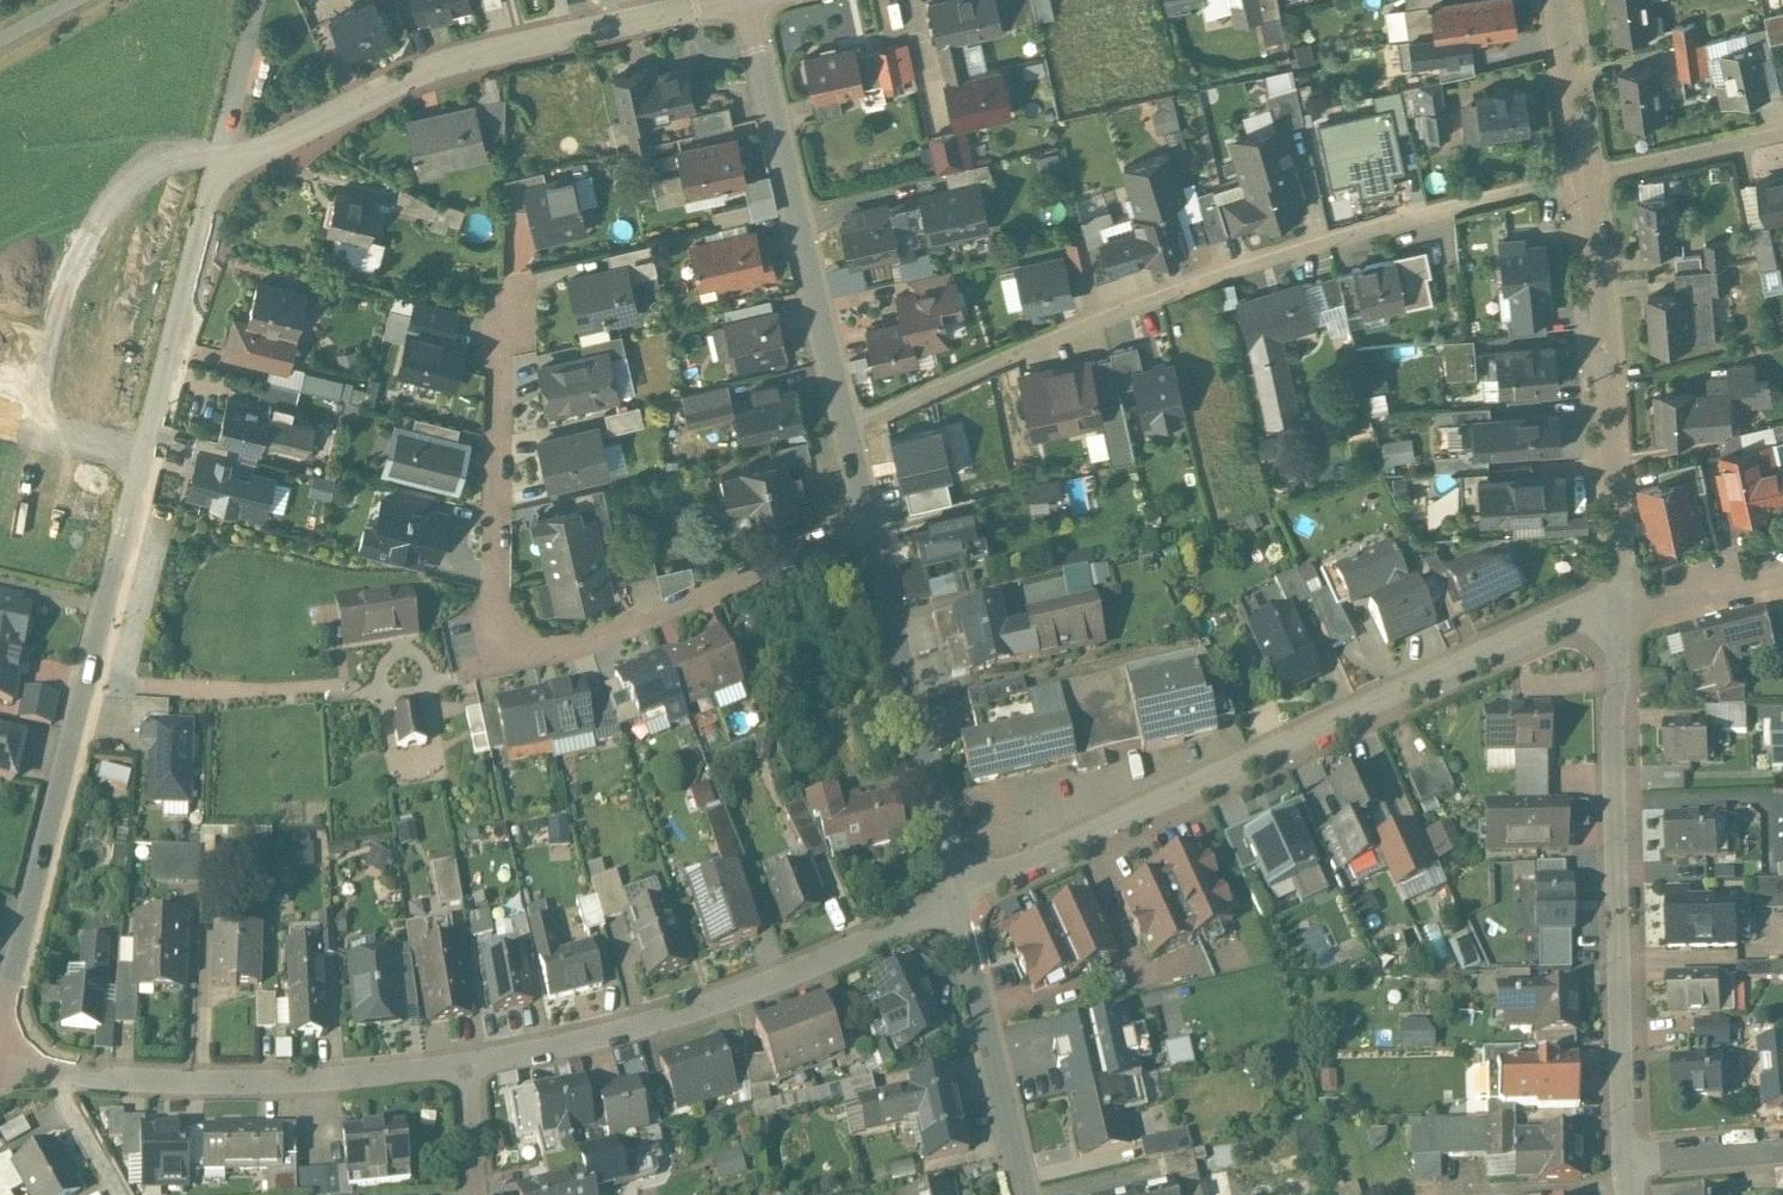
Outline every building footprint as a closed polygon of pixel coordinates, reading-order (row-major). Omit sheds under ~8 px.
[(358,9),(356,5),(332,16),(350,55),(393,35),(377,0),(358,9)] [(419,18),(472,5),(471,0),(415,0),(419,18)] [(929,2),(938,41),(939,41),(947,78),(969,73),(961,36),(1003,27),(997,0),(937,0),(929,2)] [(1003,27),(1018,23),(1013,0),(997,0),(1003,27)] [(1018,23),(1038,19),(1035,8),(1033,0),(1013,0),(1018,23)] [(1223,10),(1232,8),(1245,5),(1244,0),(1220,0),(1223,10)] [(1245,5),(1232,8),(1235,25),(1262,19),(1258,0),(1244,0),(1245,5)] [(1262,19),(1281,15),(1277,0),(1258,0),(1262,19)] [(1477,37),(1516,30),(1512,0),(1448,0),(1444,1),(1430,3),(1435,34),(1437,42),(1477,37)] [(1618,36),(1653,31),(1650,14),(1653,13),(1651,0),(1613,0),(1618,36)] [(1406,5),(1404,6),(1408,38),(1435,34),(1430,3),(1406,5)] [(1695,22),(1676,25),(1680,50),(1698,47),(1698,43),(1695,22)] [(1750,47),(1725,52),(1731,79),(1721,81),(1726,103),(1769,94),(1761,57),(1774,54),(1768,25),(1746,30),(1750,47)] [(1482,69),(1477,37),(1437,42),(1435,34),(1408,38),(1412,65),(1440,61),(1442,78),(1482,69)] [(1053,40),(1043,42),(1044,49),(1055,47),(1053,40)] [(1708,41),(1698,43),(1698,47),(1702,74),(1713,73),(1708,41)] [(896,44),(875,49),(885,93),(906,89),(896,44)] [(856,45),(805,56),(813,96),(814,97),(838,91),(865,86),(856,45)] [(1698,47),(1680,50),(1683,77),(1702,74),(1698,47)] [(947,78),(946,78),(956,125),(1010,113),(1000,66),(969,73),(947,78)] [(1659,66),(1623,72),(1629,121),(1665,117),(1663,100),(1666,100),(1664,83),(1661,84),(1659,66)] [(687,69),(662,75),(660,67),(641,72),(652,117),(696,106),(687,69)] [(641,72),(614,79),(626,124),(629,123),(645,119),(652,117),(641,72)] [(1296,85),(1266,93),(1270,107),(1275,125),(1282,122),(1284,127),(1304,120),(1296,85)] [(1376,112),(1389,109),(1394,132),(1409,129),(1400,87),(1372,93),(1376,112)] [(1524,87),(1476,94),(1478,113),(1481,134),(1481,135),(1529,128),(1524,87)] [(1443,90),(1421,93),(1424,110),(1445,107),(1443,90)] [(838,91),(814,97),(813,96),(811,96),(816,118),(843,112),(838,91)] [(506,97),(486,101),(492,132),(506,129),(506,97)] [(730,106),(692,114),(696,133),(734,124),(730,106)] [(476,107),(410,121),(416,150),(411,151),(412,156),(417,155),(419,167),(485,153),(476,107)] [(1249,133),(1275,125),(1270,107),(1244,115),(1249,133)] [(1445,107),(1424,110),(1427,137),(1449,134),(1446,107),(1445,107)] [(1376,112),(1319,124),(1327,161),(1341,158),(1346,180),(1360,177),(1364,191),(1390,185),(1388,171),(1402,168),(1394,132),(1389,109),(1376,112)] [(1478,113),(1464,115),(1467,136),(1481,134),(1478,113)] [(645,119),(629,123),(635,145),(651,141),(645,119)] [(1249,133),(1236,136),(1241,152),(1236,158),(1242,177),(1242,180),(1245,179),(1295,164),(1297,163),(1295,156),(1292,153),(1284,127),(1282,122),(1275,125),(1249,133)] [(959,131),(929,137),(937,172),(946,170),(972,164),(965,135),(959,131)] [(737,138),(679,152),(683,171),(656,177),(660,196),(688,190),(689,194),(747,180),(737,138)] [(1169,153),(1125,168),(1141,213),(1172,203),(1178,201),(1173,189),(1180,186),(1169,153)] [(972,164),(946,170),(950,189),(978,183),(978,184),(993,181),(988,160),(972,164)] [(1295,164),(1245,179),(1242,180),(1220,187),(1233,230),(1258,223),(1259,224),(1299,212),(1295,196),(1304,193),(1295,164)] [(544,169),(504,178),(504,207),(531,207),(526,187),(547,182),(544,169)] [(547,182),(526,187),(531,207),(538,238),(585,227),(573,176),(547,182)] [(1759,181),(1767,221),(1782,217),(1782,176),(1759,181)] [(950,189),(922,196),(923,201),(929,225),(931,236),(949,232),(950,236),(968,232),(967,228),(987,224),(978,184),(978,183),(950,189)] [(437,205),(403,185),(392,204),(432,215),(437,205)] [(378,201),(335,190),(326,227),(369,238),(378,201)] [(1678,194),(1640,198),(1645,248),(1683,244),(1678,194)] [(887,203),(859,210),(861,217),(843,222),(852,261),(898,251),(894,233),(929,225),(923,201),(888,209),(887,203)] [(750,203),(713,211),(717,226),(745,220),(753,218),(750,203)] [(1141,213),(1133,215),(1139,232),(1147,257),(1148,260),(1186,247),(1172,203),(1141,213)] [(1218,204),(1203,208),(1212,239),(1228,235),(1218,204)] [(1110,209),(1081,216),(1085,236),(1087,245),(1103,241),(1099,227),(1114,224),(1110,209)] [(1200,215),(1187,219),(1195,244),(1208,240),(1200,215)] [(717,226),(689,233),(693,248),(749,235),(745,220),(717,226)] [(1139,232),(1123,237),(1131,262),(1147,257),(1139,232)] [(749,235),(693,248),(696,264),(694,265),(695,270),(698,269),(700,277),(714,274),(717,288),(748,281),(747,275),(758,273),(760,282),(775,278),(769,253),(754,256),(749,235)] [(1085,236),(1066,240),(1073,269),(1092,264),(1087,245),(1085,236)] [(1543,245),(1524,247),(1523,238),(1500,240),(1505,288),(1512,287),(1515,316),(1515,317),(1546,314),(1548,314),(1545,284),(1547,283),(1543,245)] [(1103,241),(1087,245),(1092,264),(1096,281),(1120,275),(1111,239),(1103,241)] [(1725,241),(1706,243),(1709,266),(1728,264),(1725,241)] [(651,242),(607,252),(610,267),(627,263),(631,279),(658,272),(651,242)] [(1772,242),(1756,246),(1759,261),(1761,270),(1778,266),(1772,242)] [(1426,247),(1393,254),(1394,258),(1395,259),(1404,299),(1403,299),(1403,300),(1405,306),(1433,300),(1427,274),(1432,273),(1426,247)] [(929,252),(899,259),(903,278),(910,276),(934,271),(929,252)] [(1703,255),(1678,257),(1679,269),(1704,267),(1703,255)] [(1064,257),(1015,268),(1025,308),(1047,303),(1047,301),(1069,295),(1070,298),(1073,297),(1064,257)] [(1394,258),(1353,268),(1353,270),(1354,270),(1362,307),(1362,308),(1362,309),(1403,300),(1403,299),(1404,299),(1395,259),(1394,258)] [(610,267),(570,277),(576,301),(581,299),(585,316),(603,312),(605,320),(639,312),(631,279),(627,263),(610,267)] [(1728,264),(1709,266),(1711,290),(1714,290),(1730,289),(1728,264)] [(1679,269),(1676,269),(1678,294),(1687,293),(1711,290),(1709,266),(1679,269)] [(934,271),(910,276),(914,291),(955,282),(952,267),(934,271)] [(1353,270),(1338,273),(1344,299),(1347,312),(1362,308),(1361,307),(1362,307),(1354,270),(1353,270)] [(1338,272),(1319,279),(1327,305),(1344,299),(1338,273),(1338,272)] [(280,285),(258,280),(248,320),(248,321),(278,328),(278,326),(297,331),(306,293),(279,287),(280,285)] [(914,291),(898,294),(904,319),(909,318),(909,319),(941,312),(942,312),(961,308),(961,307),(955,282),(914,291)] [(1302,283),(1238,304),(1251,343),(1252,343),(1270,423),(1297,417),(1291,389),(1292,389),(1289,375),(1288,375),(1287,371),(1279,372),(1276,358),(1283,356),(1279,334),(1282,333),(1283,335),(1293,332),(1292,330),(1297,329),(1295,324),(1313,318),(1302,283)] [(1719,338),(1714,290),(1711,290),(1687,293),(1692,341),(1719,338)] [(1678,294),(1649,296),(1653,346),(1692,343),(1692,341),(1687,293),(1678,294)] [(450,340),(458,309),(416,298),(413,312),(409,329),(450,340)] [(769,298),(721,309),(724,322),(772,311),(769,298)] [(406,340),(409,329),(413,312),(390,306),(384,334),(406,340)] [(772,311),(724,322),(734,367),(786,355),(775,310),(772,311)] [(904,319),(867,328),(876,368),(918,358),(914,344),(947,336),(942,312),(941,312),(909,319),(909,318),(904,319)] [(1546,314),(1515,317),(1515,316),(1508,316),(1509,334),(1547,331),(1546,314)] [(278,328),(248,321),(248,320),(235,317),(226,353),(288,368),(297,331),(278,326),(278,328)] [(454,385),(464,343),(450,340),(409,329),(406,340),(398,371),(454,385)] [(622,332),(581,341),(585,355),(607,350),(608,356),(627,352),(622,332)] [(1445,338),(1447,376),(1477,374),(1475,336),(1445,338)] [(1137,344),(1111,350),(1112,356),(1120,389),(1122,388),(1122,387),(1138,383),(1135,371),(1143,369),(1137,344)] [(1552,345),(1497,350),(1498,356),(1489,357),(1490,374),(1499,374),(1500,389),(1555,385),(1552,345)] [(585,355),(542,365),(552,409),(617,394),(608,356),(607,350),(585,355)] [(1112,356),(1089,361),(1101,414),(1124,408),(1123,404),(1120,389),(1112,356)] [(1089,361),(1021,376),(1033,430),(1101,415),(1101,414),(1089,361)] [(1143,369),(1135,371),(1138,383),(1146,421),(1186,412),(1175,362),(1143,369)] [(1754,364),(1731,366),(1731,376),(1710,377),(1711,391),(1732,389),(1732,390),(1743,389),(1744,402),(1771,400),(1769,381),(1755,382),(1754,364)] [(1362,371),(1368,391),(1391,384),(1386,365),(1362,371)] [(346,378),(307,368),(302,387),(341,396),(345,382),(346,378)] [(354,385),(345,382),(341,396),(351,399),(354,385)] [(728,382),(683,393),(690,424),(735,414),(728,382)] [(777,383),(754,388),(757,402),(736,407),(744,439),(805,425),(796,387),(778,391),(777,383)] [(1387,389),(1368,391),(1371,411),(1390,408),(1387,389)] [(1695,392),(1695,390),(1662,393),(1663,414),(1658,414),(1659,438),(1697,436),(1697,434),(1734,431),(1734,429),(1732,391),(1732,390),(1732,389),(1711,391),(1695,392)] [(269,408),(229,398),(219,437),(242,443),(259,447),(261,440),(307,452),(314,424),(268,412),(269,408)] [(639,403),(604,411),(609,431),(643,423),(639,403)] [(1490,404),(1451,407),(1452,422),(1463,422),(1465,443),(1472,435),(1471,420),(1491,419),(1490,404)] [(1124,408),(1101,414),(1101,415),(1112,464),(1135,458),(1124,408)] [(1557,414),(1500,418),(1502,452),(1560,448),(1557,414)] [(460,426),(416,415),(412,431),(456,442),(460,426)] [(1491,419),(1471,420),(1472,435),(1465,443),(1465,453),(1487,451),(1488,453),(1502,452),(1500,418),(1491,419)] [(1775,424),(1742,431),(1744,448),(1777,440),(1775,424)] [(598,427),(539,441),(549,484),(608,471),(598,427)] [(412,431),(399,428),(389,468),(455,485),(465,444),(412,431)] [(219,437),(198,432),(192,455),(200,457),(201,450),(238,459),(239,457),(242,443),(219,437)] [(943,435),(893,447),(903,484),(975,468),(970,449),(971,449),(970,446),(947,451),(943,435)] [(1415,435),(1384,437),(1386,460),(1417,458),(1415,435)] [(613,469),(631,462),(620,436),(603,443),(613,469)] [(807,438),(776,445),(779,459),(788,457),(789,462),(811,456),(807,438)] [(1723,454),(1727,471),(1719,473),(1726,504),(1735,502),(1738,516),(1771,508),(1769,503),(1772,503),(1771,500),(1782,497),(1782,439),(1778,440),(1777,440),(1744,448),(1723,454)] [(238,459),(201,450),(200,457),(190,493),(237,505),(244,501),(266,506),(273,475),(254,471),(256,462),(239,457),(238,459)] [(1488,453),(1466,455),(1465,453),(1435,455),(1436,471),(1460,469),(1488,467),(1488,453)] [(779,459),(741,468),(742,473),(722,477),(728,501),(754,495),(760,520),(801,510),(789,462),(788,457),(779,459)] [(1701,459),(1660,469),(1663,484),(1691,478),(1694,491),(1707,488),(1701,459)] [(1488,467),(1460,469),(1463,510),(1482,509),(1480,480),(1489,479),(1488,467)] [(1562,474),(1489,479),(1491,508),(1482,509),(1482,521),(1564,515),(1562,474)] [(1663,484),(1641,489),(1646,513),(1649,512),(1653,531),(1654,531),(1661,535),(1662,540),(1702,531),(1694,491),(1691,478),(1663,484)] [(1489,479),(1480,480),(1482,509),(1491,508),(1489,479)] [(1030,480),(1030,508),(1062,509),(1063,481),(1030,480)] [(439,495),(397,485),(394,499),(435,509),(439,495)] [(604,485),(575,492),(581,519),(593,516),(591,506),(608,502),(604,485)] [(394,499),(384,497),(379,517),(386,528),(382,541),(394,545),(425,552),(437,555),(447,512),(435,509),(394,499)] [(608,502),(591,506),(593,516),(597,534),(614,530),(608,502)] [(945,523),(913,531),(922,570),(967,559),(964,546),(979,542),(973,513),(957,517),(956,515),(944,517),(945,523)] [(581,519),(540,529),(552,577),(604,564),(597,534),(593,516),(581,519)] [(650,540),(618,547),(620,556),(626,581),(658,574),(650,540)] [(425,552),(394,545),(391,558),(421,566),(425,552)] [(1391,549),(1337,573),(1335,567),(1321,573),(1328,590),(1337,609),(1340,608),(1387,586),(1392,598),(1369,608),(1387,645),(1433,623),(1416,586),(1410,589),(1391,549)] [(1502,549),(1451,574),(1470,614),(1521,589),(1502,549)] [(604,564),(552,577),(560,610),(613,597),(604,564)] [(1309,599),(1296,571),(1275,580),(1288,608),(1289,608),(1290,610),(1310,601),(1309,599)] [(1451,574),(1434,582),(1453,623),(1470,615),(1470,614),(1451,574)] [(962,575),(927,583),(932,602),(966,594),(962,575)] [(1337,609),(1328,590),(1309,599),(1310,601),(1333,649),(1355,639),(1340,608),(1337,609)] [(409,594),(362,601),(361,592),(339,595),(341,605),(340,605),(346,645),(416,634),(409,594)] [(0,598),(0,650),(18,653),(23,654),(31,613),(21,611),(23,602),(0,598)] [(996,602),(949,612),(949,614),(933,617),(941,653),(954,650),(960,676),(994,669),(994,668),(1010,665),(1002,630),(996,602)] [(1288,608),(1249,626),(1280,695),(1320,676),(1290,610),(1289,608),(1288,608)] [(1094,610),(1002,630),(1010,665),(1103,645),(1094,610)] [(1717,618),(1707,621),(1707,627),(1680,633),(1691,676),(1696,697),(1719,691),(1720,697),(1746,690),(1740,663),(1750,660),(1748,652),(1774,645),(1766,612),(1720,623),(1717,618)] [(1773,616),(1780,642),(1782,641),(1782,613),(1773,616)] [(720,630),(711,634),(707,644),(694,649),(713,696),(742,685),(720,630)] [(694,649),(681,654),(671,650),(662,653),(684,708),(713,696),(694,649)] [(0,650),(0,703),(12,705),(17,680),(21,679),(22,671),(27,669),(29,658),(26,655),(23,654),(18,653),(0,650)] [(615,675),(619,684),(626,701),(631,699),(640,723),(642,727),(664,718),(669,730),(689,722),(684,708),(662,653),(641,661),(642,664),(615,675)] [(1234,720),(1204,654),(1125,672),(1141,745),(1144,754),(1183,745),(1181,736),(1214,728),(1213,725),(1234,720)] [(1125,672),(1055,688),(1056,696),(1058,695),(1073,761),(1141,745),(1125,672)] [(1022,678),(968,691),(974,715),(1028,702),(1022,678)] [(583,684),(541,693),(551,738),(552,742),(592,733),(593,733),(587,702),(583,684)] [(619,684),(605,689),(608,697),(620,730),(640,723),(631,699),(626,701),(619,684)] [(57,695),(26,689),(20,720),(51,726),(57,695)] [(541,693),(497,703),(497,706),(506,747),(507,751),(510,750),(508,741),(522,738),(523,743),(551,738),(541,693)] [(1028,702),(974,715),(979,739),(962,743),(972,785),(1073,761),(1058,695),(1056,696),(1028,702)] [(608,697),(587,702),(593,733),(592,733),(595,744),(622,738),(620,730),(608,697)] [(695,705),(704,731),(723,725),(714,698),(695,705)] [(169,703),(127,700),(126,732),(144,732),(144,730),(166,731),(166,723),(168,723),(169,703)] [(414,702),(401,704),(398,708),(400,717),(395,718),(401,747),(429,742),(423,712),(418,713),(417,705),(414,702)] [(497,706),(482,709),(491,750),(506,747),(497,706)] [(1547,706),(1517,706),(1517,713),(1486,713),(1486,753),(1518,753),(1543,753),(1547,753),(1547,706)] [(166,723),(166,731),(144,730),(144,732),(144,744),(151,752),(150,803),(190,804),(192,724),(168,723),(166,723)] [(1772,724),(1773,770),(1782,770),(1782,723),(1772,724)] [(1707,725),(1666,726),(1666,737),(1660,737),(1660,753),(1666,753),(1667,764),(1708,763),(1707,725)] [(14,781),(23,742),(0,737),(0,778),(14,781)] [(1518,753),(1518,806),(1488,806),(1488,848),(1563,848),(1563,821),(1543,821),(1543,753),(1518,753)] [(1441,762),(1410,777),(1422,802),(1453,787),(1441,762)] [(102,764),(98,781),(128,788),(132,771),(102,764)] [(1367,769),(1330,786),(1347,823),(1348,824),(1365,816),(1384,807),(1367,769)] [(708,783),(692,788),(698,808),(715,802),(708,783)] [(860,794),(837,800),(835,792),(809,799),(815,822),(819,821),(824,843),(829,842),(833,859),(850,855),(849,848),(890,838),(895,856),(916,850),(911,833),(904,835),(894,795),(862,803),(860,794)] [(1285,807),(1290,816),(1292,815),(1298,828),(1311,822),(1301,799),(1285,807)] [(827,853),(801,804),(787,812),(794,826),(791,828),(810,861),(827,853)] [(1404,829),(1396,833),(1384,807),(1365,816),(1381,852),(1380,852),(1398,890),(1426,877),(1422,868),(1406,834),(1404,829)] [(724,808),(705,815),(726,871),(746,863),(724,808)] [(552,845),(572,843),(569,815),(549,818),(552,845)] [(1298,828),(1292,815),(1290,816),(1258,831),(1243,838),(1256,867),(1268,893),(1291,883),(1301,904),(1328,892),(1298,828)] [(1365,816),(1348,824),(1347,823),(1332,830),(1334,836),(1348,866),(1380,852),(1381,852),(1365,816)] [(1716,818),(1667,819),(1668,861),(1717,860),(1729,859),(1728,818),(1716,819),(1716,818)] [(415,821),(399,825),(404,843),(420,840),(415,821)] [(1241,874),(1256,867),(1243,838),(1258,831),(1254,821),(1223,835),(1241,874)] [(1455,821),(1428,828),(1435,858),(1462,851),(1455,821)] [(1435,862),(1419,828),(1406,834),(1422,868),(1435,862)] [(1348,866),(1334,836),(1321,842),(1335,872),(1348,866)] [(313,844),(293,845),(293,862),(313,861),(313,844)] [(203,848),(168,846),(167,878),(202,880),(203,848)] [(1169,874),(1122,895),(1135,924),(1133,925),(1141,942),(1143,941),(1152,960),(1232,923),(1227,911),(1229,910),(1221,893),(1219,894),(1213,880),(1215,879),(1207,863),(1205,864),(1197,847),(1172,859),(1173,861),(1169,874)] [(455,860),(433,864),(440,906),(463,902),(455,860)] [(810,861),(767,879),(786,926),(821,909),(815,898),(826,893),(810,861)] [(616,872),(592,880),(597,898),(604,920),(627,913),(628,913),(616,872)] [(737,876),(691,891),(712,953),(757,938),(737,876)] [(1537,880),(1539,934),(1572,933),(1576,933),(1574,879),(1537,880)] [(1756,881),(1757,913),(1782,912),(1782,880),(1781,880),(1778,880),(1756,881)] [(214,881),(201,881),(200,927),(218,928),(218,927),(220,927),(221,904),(214,881)] [(1691,904),(1691,896),(1668,896),(1669,947),(1736,946),(1736,904),(1691,904)] [(1089,897),(1042,918),(1043,921),(1010,937),(1021,961),(1018,962),(1026,979),(1029,978),(1035,991),(1068,975),(1070,978),(1117,957),(1089,897)] [(597,898),(577,903),(585,932),(605,926),(604,920),(597,898)] [(628,913),(627,913),(645,978),(685,966),(667,902),(628,913)] [(490,910),(472,914),(476,935),(494,931),(490,910)] [(546,911),(529,916),(532,925),(549,921),(546,911)] [(333,915),(319,916),(321,943),(322,958),(336,957),(333,915)] [(187,918),(140,916),(138,948),(137,981),(185,983),(187,918)] [(451,916),(406,924),(411,957),(412,970),(421,969),(421,968),(453,963),(450,943),(455,942),(451,916)] [(527,918),(513,920),(519,946),(532,944),(527,918)] [(549,921),(532,925),(551,1000),(602,987),(591,945),(557,954),(549,921)] [(220,927),(218,927),(218,928),(216,984),(230,984),(230,986),(238,987),(238,985),(258,986),(261,929),(220,927)] [(1572,933),(1539,934),(1540,972),(1572,971),(1572,933)] [(1451,942),(1464,972),(1482,964),(1469,934),(1451,942)] [(109,940),(89,939),(86,987),(105,988),(109,940)] [(321,943),(287,945),(290,995),(325,993),(322,958),(321,943)] [(138,948),(121,946),(118,990),(138,991),(137,984),(137,981),(138,948)] [(522,952),(485,959),(494,1012),(532,1005),(522,952)] [(394,955),(349,961),(357,1028),(402,1022),(400,1001),(394,959),(394,955)] [(411,957),(394,959),(400,1001),(416,999),(412,970),(411,957)] [(453,963),(421,968),(421,969),(429,1021),(470,1015),(462,961),(453,963)] [(1775,964),(1738,964),(1738,981),(1776,980),(1775,964)] [(915,966),(877,982),(888,1007),(878,1011),(890,1040),(892,1039),(897,1048),(942,1029),(915,966)] [(1529,972),(1498,973),(1498,994),(1516,993),(1530,993),(1529,972)] [(1122,973),(1098,984),(1104,996),(1127,985),(1122,973)] [(1728,978),(1670,980),(1671,1018),(1729,1016),(1728,978)] [(86,987),(65,985),(64,997),(66,997),(64,1026),(101,1029),(105,988),(86,987)] [(138,991),(118,990),(115,1023),(135,1025),(138,991)] [(1573,992),(1536,993),(1537,1016),(1537,1025),(1537,1035),(1572,1034),(1575,1034),(1573,992)] [(325,993),(290,995),(293,1036),(327,1033),(325,993)] [(1516,993),(1498,994),(1499,1017),(1517,1016),(1516,993)] [(1530,993),(1516,993),(1517,1016),(1537,1016),(1536,993),(1530,993)] [(276,1029),(275,995),(258,996),(259,1029),(276,1029)] [(824,1002),(790,1014),(810,1068),(836,1058),(844,1056),(835,1031),(824,1002)] [(790,1014),(756,1027),(767,1056),(776,1080),(778,1080),(810,1068),(790,1014)] [(1125,1015),(1054,1032),(1069,1095),(1141,1077),(1125,1015)] [(1499,1017),(1492,1017),(1492,1026),(1537,1025),(1537,1016),(1517,1016),(1499,1017)] [(1433,1018),(1400,1019),(1402,1048),(1434,1047),(1433,1018)] [(862,1062),(850,1026),(835,1031),(844,1056),(836,1058),(840,1070),(862,1062)] [(1572,1034),(1537,1035),(1537,1049),(1572,1048),(1572,1034)] [(743,1035),(721,1042),(736,1087),(749,1083),(746,1058),(743,1035)] [(1171,1067),(1195,1062),(1190,1038),(1166,1042),(1171,1067)] [(720,1039),(661,1059),(675,1102),(687,1098),(690,1107),(737,1091),(736,1087),(721,1042),(720,1039)] [(897,1048),(892,1039),(890,1040),(875,1046),(886,1073),(904,1065),(897,1048)] [(1781,1047),(1747,1048),(1748,1078),(1781,1078),(1781,1053),(1781,1047)] [(1537,1063),(1519,1063),(1519,1049),(1483,1049),(1483,1050),(1484,1067),(1497,1067),(1498,1103),(1503,1106),(1515,1106),(1538,1105),(1537,1063)] [(767,1056),(746,1058),(749,1083),(750,1090),(780,1086),(778,1080),(776,1080),(767,1056)] [(1723,1058),(1673,1060),(1675,1100),(1726,1097),(1723,1058)] [(1578,1059),(1537,1060),(1538,1105),(1538,1108),(1579,1108),(1578,1059)] [(1497,1067),(1484,1067),(1484,1069),(1479,1069),(1475,1072),(1476,1098),(1479,1102),(1487,1102),(1487,1103),(1498,1103),(1497,1067)] [(524,1084),(521,1070),(495,1075),(497,1089),(524,1084)] [(950,1074),(909,1083),(911,1091),(918,1124),(928,1162),(968,1152),(950,1074)] [(870,1078),(839,1085),(845,1108),(860,1104),(859,1103),(875,1099),(870,1078)] [(1135,1079),(1069,1095),(1083,1157),(1127,1147),(1119,1111),(1142,1106),(1135,1079)] [(585,1082),(560,1086),(573,1153),(611,1143),(605,1118),(603,1119),(604,1128),(595,1130),(585,1082)] [(631,1084),(618,1087),(616,1096),(600,1099),(605,1118),(611,1143),(647,1133),(644,1120),(637,1092),(631,1084)] [(560,1086),(533,1091),(509,1095),(512,1111),(513,1118),(514,1124),(515,1133),(517,1141),(536,1137),(543,1161),(573,1153),(560,1086)] [(875,1099),(859,1103),(860,1104),(867,1136),(918,1124),(911,1091),(875,1099)] [(640,1102),(647,1127),(661,1123),(654,1098),(640,1102)] [(1503,1106),(1498,1103),(1487,1103),(1487,1121),(1515,1120),(1515,1106),(1503,1106)] [(124,1111),(110,1112),(110,1139),(124,1139),(124,1118),(125,1118),(124,1111)] [(125,1118),(124,1118),(124,1139),(124,1160),(145,1160),(145,1123),(145,1118),(125,1118)] [(23,1120),(0,1133),(7,1145),(30,1131),(23,1120)] [(1487,1121),(1478,1121),(1479,1160),(1516,1160),(1515,1134),(1515,1120),(1487,1121)] [(184,1128),(155,1127),(154,1122),(145,1123),(145,1160),(145,1188),(186,1186),(185,1170),(185,1130),(184,1128)] [(1318,1123),(1275,1132),(1278,1149),(1321,1139),(1318,1123)] [(404,1124),(344,1131),(349,1176),(360,1175),(361,1185),(410,1180),(404,1124)] [(282,1127),(202,1129),(202,1130),(203,1170),(204,1169),(204,1165),(225,1165),(225,1169),(272,1168),(283,1168),(283,1158),(282,1127)] [(295,1127),(282,1127),(283,1158),(296,1158),(295,1127)] [(1188,1129),(1142,1140),(1147,1160),(1162,1157),(1192,1149),(1193,1149),(1188,1129)] [(202,1130),(185,1130),(185,1170),(203,1170),(202,1130)] [(545,1170),(549,1183),(549,1184),(567,1179),(572,1194),(590,1194),(653,1178),(656,1172),(653,1161),(659,1160),(655,1144),(662,1142),(658,1130),(647,1133),(611,1143),(573,1153),(543,1161),(545,1170)] [(1581,1180),(1580,1133),(1515,1134),(1516,1160),(1516,1181),(1541,1180),(1541,1181),(1581,1180)] [(52,1142),(15,1164),(14,1165),(26,1187),(31,1194),(77,1194),(81,1193),(52,1142)] [(719,1178),(745,1173),(740,1149),(714,1154),(719,1178)] [(26,1187),(14,1165),(15,1164),(10,1154),(0,1159),(0,1194),(11,1194),(26,1187)] [(272,1168),(273,1194),(297,1194),(296,1158),(283,1158),(283,1168),(272,1168)] [(1090,1189),(1091,1194),(1225,1194),(1216,1159),(1090,1189)] [(322,1170),(324,1194),(343,1194),(341,1169),(322,1170)] [(306,1171),(308,1194),(324,1194),(322,1170),(306,1171)] [(519,1191),(520,1194),(572,1194),(567,1179),(549,1184),(549,1183),(519,1191)] [(1771,1185),(1772,1194),(1782,1194),(1782,1184),(1771,1185)] [(911,1194),(954,1194),(951,1185),(911,1194)]
